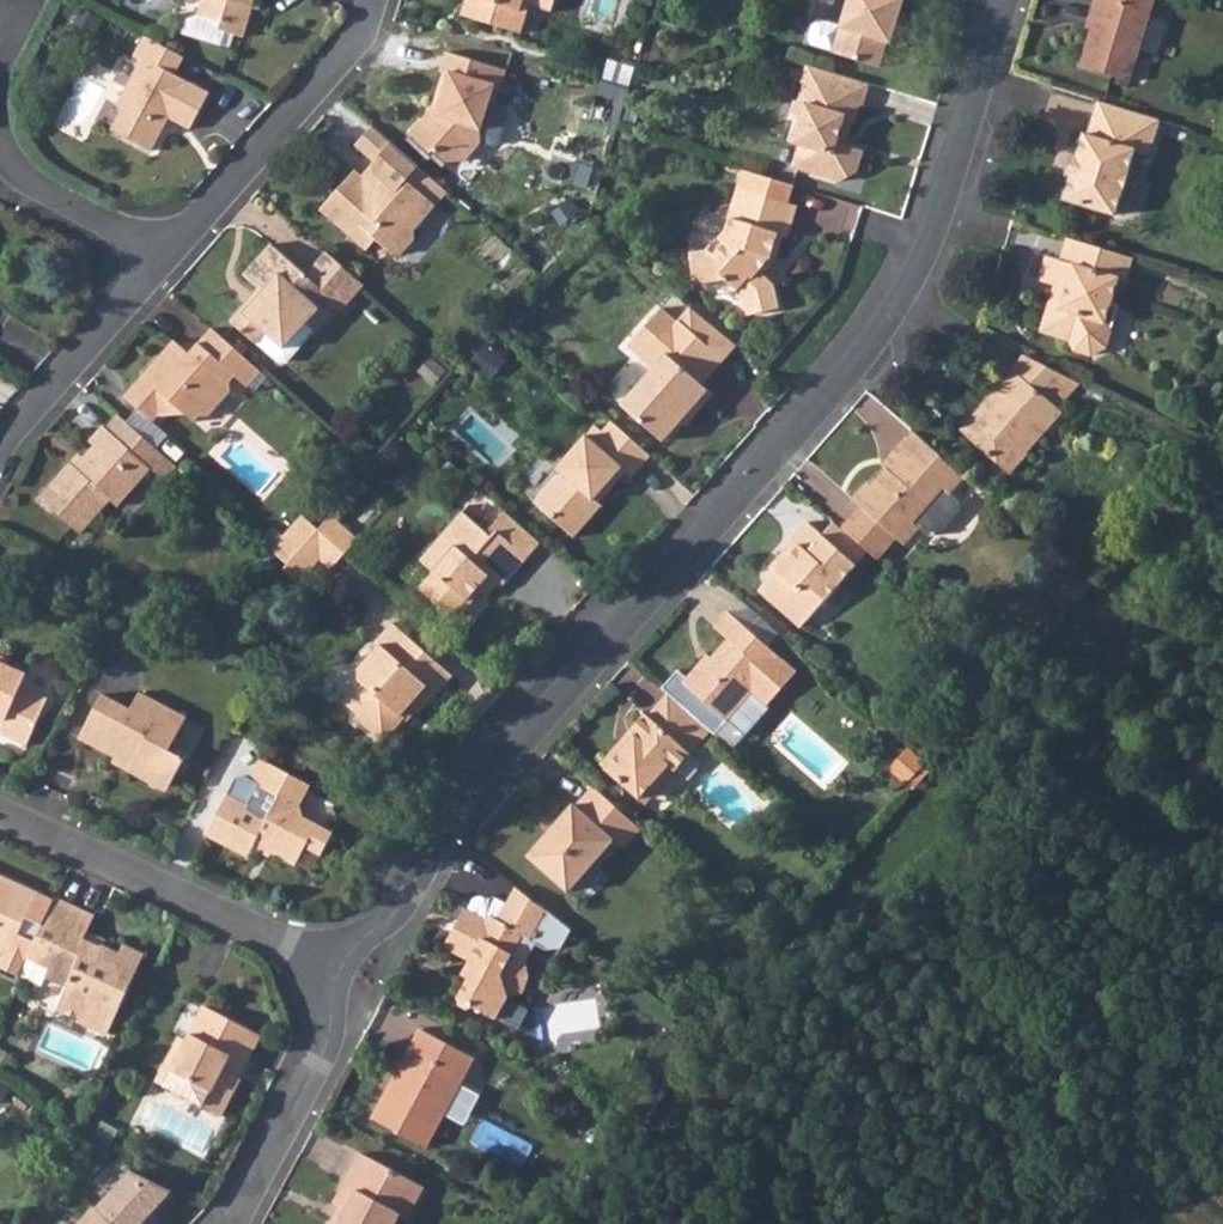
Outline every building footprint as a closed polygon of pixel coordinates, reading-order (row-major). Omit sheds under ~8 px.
[(197,16),(187,13),(181,31),(219,43),(223,32),(242,38),(252,9),(255,0),(202,0),(197,16)] [(466,15),(526,35),(535,7),(528,5),(530,0),(471,0),(466,15)] [(535,7),(543,9),(552,2),(552,0),(530,0),(528,5),(535,7)] [(841,29),(834,54),(833,56),(881,71),(888,49),(892,50),(897,34),(902,18),(906,4),(902,3),(903,0),(850,0),(841,29)] [(1094,33),(1083,71),(1132,86),(1159,0),(1098,0),(1098,3),(1103,4),(1094,33)] [(812,47),(834,54),(841,29),(820,22),(814,25),(809,41),(812,47)] [(144,38),(135,55),(142,58),(151,41),(144,38)] [(121,112),(111,130),(153,152),(165,130),(161,122),(164,116),(193,130),(211,96),(175,76),(185,58),(151,41),(142,58),(119,104),(121,112)] [(500,142),(508,114),(505,108),(496,106),(489,103),(495,85),(490,83),(495,66),(448,52),(443,70),(445,71),(435,100),(442,103),(437,116),(435,121),(433,119),(416,139),(434,155),(438,151),(451,162),(470,161),(484,143),(494,145),(500,142)] [(495,85),(489,103),(496,106),(507,70),(495,66),(490,83),(495,85)] [(872,87),(808,67),(802,87),(806,88),(801,107),(807,109),(802,126),(796,124),(790,143),(802,148),(795,169),(838,183),(859,175),(865,156),(849,150),(840,147),(843,139),(846,140),(850,128),(855,130),(856,130),(862,110),(864,111),(872,87)] [(410,135),(416,139),(433,119),(435,121),(437,116),(442,103),(435,100),(433,109),(410,135)] [(100,123),(111,130),(121,112),(119,104),(112,101),(100,123)] [(1160,122),(1099,103),(1089,137),(1085,136),(1078,159),(1073,158),(1067,178),(1072,179),(1065,201),(1115,216),(1136,153),(1150,157),(1160,122)] [(421,167),(394,143),(374,126),(358,144),(378,162),(377,163),(380,174),(372,182),(358,170),(324,210),(370,251),(378,242),(394,255),(407,253),(417,241),(417,230),(438,206),(410,181),(421,167)] [(742,172),(737,190),(788,206),(793,188),(783,185),(742,172)] [(716,245),(691,250),(697,284),(725,279),(745,295),(749,314),(781,310),(778,286),(761,273),(769,263),(771,255),(777,257),(783,239),(787,240),(797,209),(788,206),(737,190),(731,208),(739,210),(735,223),(732,223),(729,232),(716,245)] [(1068,240),(1060,265),(1073,269),(1066,293),(1061,311),(1050,307),(1042,333),(1068,341),(1075,353),(1091,360),(1106,353),(1110,337),(1104,322),(1110,305),(1117,282),(1124,285),(1128,270),(1121,268),(1124,257),(1068,240)] [(260,345),(276,328),(309,326),(309,325),(317,331),(318,332),(340,307),(345,311),(367,286),(330,254),(310,275),(275,243),(247,274),(262,288),(262,305),(248,306),(233,322),(259,346),(260,345)] [(1073,269),(1060,265),(1046,260),(1039,285),(1066,293),(1073,269)] [(662,308),(628,346),(654,369),(623,404),(664,441),(710,389),(703,383),(724,360),(679,320),(677,322),(662,308)] [(276,328),(260,345),(280,363),(287,363),(317,331),(309,325),(309,326),(276,328)] [(174,339),(142,375),(157,389),(159,417),(186,416),(196,425),(203,418),(213,416),(217,411),(218,411),(234,393),(232,384),(238,378),(249,388),(263,372),(213,329),(199,345),(208,352),(203,358),(190,360),(190,353),(174,339)] [(982,420),(968,436),(1006,471),(1025,451),(1016,444),(1053,404),(1042,394),(1059,374),(1022,355),(1009,370),(1012,373),(975,415),(982,420)] [(1059,374),(1042,394),(1053,404),(1056,406),(1076,383),(1059,374)] [(157,389),(142,375),(124,396),(154,423),(159,417),(157,389)] [(1053,404),(1016,444),(1025,451),(1061,411),(1056,406),(1053,404)] [(75,470),(70,465),(40,499),(80,534),(110,501),(117,507),(151,470),(163,481),(177,467),(119,416),(107,430),(104,427),(89,444),(94,449),(83,462),(75,470)] [(559,474),(541,495),(553,505),(545,515),(573,539),(600,507),(593,500),(602,490),(606,494),(624,474),(630,480),(651,457),(611,422),(593,441),(586,435),(555,470),(559,474)] [(852,498),(859,505),(894,537),(901,543),(916,527),(911,521),(941,487),(946,493),(962,476),(910,430),(897,446),(901,451),(871,485),(866,482),(852,498)] [(911,521),(916,527),(925,534),(934,534),(956,510),(955,500),(946,493),(941,487),(911,521)] [(541,495),(533,504),(545,515),(553,505),(541,495)] [(859,505),(840,527),(867,551),(875,558),(894,537),(859,505)] [(453,619),(479,591),(480,590),(476,587),(487,574),(496,583),(500,586),(526,558),(495,531),(490,537),(460,512),(418,559),(430,570),(416,586),(453,619)] [(301,516),(271,550),(288,565),(317,532),(301,516)] [(330,517),(318,531),(344,554),(356,541),(330,517)] [(831,520),(820,533),(855,564),(867,551),(840,527),(831,520)] [(785,560),(775,570),(758,589),(800,625),(855,564),(820,533),(807,521),(792,537),(793,539),(779,555),(785,560)] [(288,565),(282,571),(297,583),(318,559),(330,570),(344,554),(318,531),(317,532),(288,565)] [(678,670),(661,688),(670,695),(713,733),(752,689),(769,704),(797,673),(727,610),(713,626),(727,638),(706,663),(702,660),(687,678),(678,670)] [(357,681),(341,699),(360,716),(361,723),(382,740),(403,717),(399,713),(407,704),(417,712),(451,675),(390,621),(373,640),(376,644),(356,667),(357,681)] [(6,720),(0,733),(29,746),(50,698),(23,686),(29,675),(7,665),(10,659),(0,654),(0,717),(6,720)] [(31,668),(28,686),(54,690),(57,672),(31,668)] [(81,741),(117,759),(119,756),(133,763),(129,771),(159,786),(173,784),(187,759),(169,751),(188,715),(142,691),(133,708),(105,694),(81,741)] [(601,767),(641,801),(655,785),(663,791),(714,734),(713,733),(670,695),(650,718),(647,716),(632,732),(636,737),(625,749),(620,746),(601,767)] [(911,750),(894,769),(916,787),(932,769),(911,750)] [(271,851),(269,854),(293,867),(303,849),(319,858),(332,834),(303,819),(300,805),(310,785),(260,759),(249,780),(244,776),(235,778),(206,834),(246,856),(252,845),(260,850),(262,847),(271,851)] [(655,785),(641,801),(648,807),(663,791),(655,785)] [(528,854),(568,890),(614,840),(620,846),(622,848),(640,829),(593,786),(577,805),(574,802),(528,854)] [(2,945),(0,949),(0,961),(17,969),(25,951),(52,892),(35,884),(0,867),(0,944),(2,945)] [(506,903),(498,918),(523,933),(533,938),(547,912),(515,887),(506,903)] [(52,892),(25,951),(46,961),(42,970),(63,980),(54,1000),(57,1006),(104,1028),(139,950),(117,940),(114,948),(95,940),(94,942),(78,935),(89,910),(52,892)] [(472,899),(467,908),(482,917),(489,914),(498,918),(506,903),(495,894),(487,898),(480,895),(472,899)] [(573,928),(549,909),(547,912),(533,938),(523,933),(498,918),(489,914),(482,917),(467,908),(465,907),(443,947),(474,964),(477,975),(467,977),(457,997),(459,1007),(466,1010),(474,1007),(496,1021),(510,997),(526,991),(532,979),(526,962),(537,942),(547,948),(563,945),(573,928)] [(25,951),(17,969),(38,979),(42,970),(46,961),(25,951)] [(173,1058),(162,1078),(218,1106),(238,1068),(230,1064),(236,1052),(242,1056),(258,1025),(202,997),(185,1032),(177,1028),(165,1054),(173,1058)] [(422,1028),(374,1119),(427,1148),(476,1057),(422,1028)] [(332,1223),(395,1223),(401,1213),(408,1217),(425,1186),(362,1151),(335,1201),(346,1208),(341,1219),(336,1216),(332,1223)] [(96,1202),(121,1223),(139,1223),(145,1217),(142,1215),(171,1184),(146,1173),(130,1164),(96,1202)] [(94,1200),(72,1223),(121,1223),(94,1200)]
